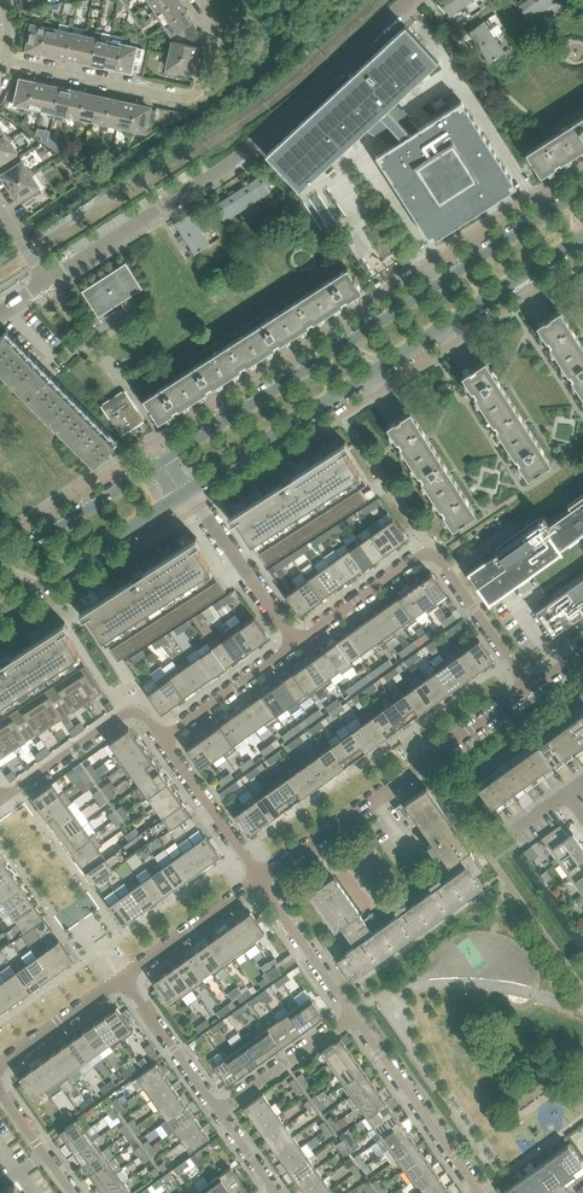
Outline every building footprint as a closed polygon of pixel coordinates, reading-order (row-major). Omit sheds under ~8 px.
[(178,0),(154,0),(151,2),(156,10),(150,14),(152,17),(178,0)] [(186,10),(179,0),(178,0),(152,17),(154,20),(160,16),(165,24),(186,10)] [(462,0),(439,0),(440,1),(451,16),(465,5),(462,0)] [(537,0),(526,0),(524,2),(523,0),(521,0),(517,3),(519,5),(530,20),(544,10),(537,0)] [(544,10),(558,0),(537,0),(544,10)] [(199,33),(193,22),(186,10),(165,24),(159,28),(161,31),(167,27),(174,38),(199,33)] [(41,52),(48,21),(44,20),(42,27),(26,23),(21,46),(28,47),(28,49),(41,52)] [(54,54),(59,31),(50,29),(52,22),(48,21),(41,52),(54,54)] [(494,37),(484,22),(469,33),(476,43),(474,45),(477,50),(479,48),(494,37)] [(67,57),(73,26),(60,23),(59,31),(54,54),(67,57)] [(515,185),(481,133),(462,103),(462,102),(462,101),(460,102),(461,102),(419,129),(409,118),(411,117),(404,109),(402,111),(394,103),(439,61),(406,25),(266,155),(299,190),(367,128),(393,146),(378,156),(378,155),(376,156),(377,157),(378,157),(431,239),(430,240),(431,241),(433,240),(432,239),(490,202),(490,203),(491,203),(491,202),(498,197),(498,198),(499,197),(515,186),(515,187),(516,186),(516,185),(515,185)] [(79,60),(84,36),(75,34),(77,27),(73,26),(67,57),(79,60)] [(92,63),(99,32),(95,31),(93,38),(84,36),(79,60),(92,63)] [(105,65),(110,42),(101,40),(102,33),(99,32),(92,63),(105,65)] [(195,59),(198,46),(199,34),(199,33),(174,38),(172,50),(165,49),(164,53),(195,59)] [(117,68),(124,37),(120,36),(119,43),(110,42),(105,65),(117,68)] [(145,49),(143,49),(126,45),(128,38),(124,37),(117,68),(131,71),(131,70),(141,72),(145,49)] [(505,52),(494,37),(479,48),(486,58),(484,59),(487,64),(490,62),(490,63),(505,52)] [(192,73),(194,62),(195,59),(164,53),(163,56),(170,58),(166,74),(189,79),(190,72),(192,73)] [(28,113),(34,82),(21,79),(21,81),(14,79),(9,102),(25,105),(24,112),(28,113)] [(42,109),(47,85),(34,82),(28,113),(31,114),(33,107),(42,109)] [(53,119),(60,88),(47,85),(42,109),(51,111),(49,118),(53,119)] [(67,114),(72,91),(60,88),(53,119),(57,120),(58,112),(67,114)] [(79,124),(85,93),(72,91),(67,114),(76,116),(75,123),(79,124)] [(93,120),(98,96),(85,93),(79,124),(82,125),(84,118),(93,120)] [(104,130),(111,99),(98,96),(93,120),(102,122),(100,129),(104,130)] [(118,125),(123,102),(111,99),(104,130),(108,131),(110,124),(118,125)] [(129,135),(136,104),(123,102),(118,125),(127,127),(126,134),(129,135)] [(153,123),(156,110),(149,109),(150,107),(136,104),(129,135),(133,136),(135,129),(144,131),(146,121),(153,123)] [(172,121),(186,113),(175,110),(172,121)] [(560,131),(575,154),(582,149),(582,116),(560,131)] [(9,136),(7,137),(0,127),(0,145),(11,138),(9,136)] [(575,154),(560,131),(526,153),(533,163),(532,163),(536,169),(536,168),(541,176),(575,154)] [(10,142),(12,140),(11,138),(0,145),(0,169),(19,157),(10,142)] [(50,157),(45,149),(39,153),(43,161),(50,157)] [(93,162),(95,152),(87,150),(85,161),(93,162)] [(31,170),(29,171),(19,157),(0,169),(4,175),(2,175),(10,187),(33,172),(31,170)] [(92,177),(92,172),(88,170),(84,172),(84,177),(88,179),(92,177)] [(41,191),(32,176),(34,175),(33,172),(10,187),(17,198),(18,198),(22,204),(41,191)] [(270,191),(267,186),(271,183),(268,177),(263,180),(260,176),(250,183),(248,180),(243,184),(245,186),(255,201),(270,191)] [(255,201),(245,186),(235,192),(233,190),(228,193),(230,196),(240,211),(255,201)] [(240,211),(230,196),(219,202),(218,200),(213,203),(215,205),(214,205),(224,221),(240,211)] [(201,229),(191,213),(175,223),(182,234),(180,235),(183,240),(185,239),(201,229)] [(210,244),(201,229),(185,239),(192,249),(190,251),(193,255),(210,244)] [(141,305),(133,293),(142,288),(143,288),(126,262),(125,262),(125,263),(83,290),(83,289),(82,290),(98,315),(88,322),(98,337),(129,317),(127,314),(141,305)] [(363,291),(358,283),(355,278),(354,278),(348,268),(314,290),(328,313),(363,291)] [(328,313),(314,290),(280,311),(295,335),(328,313)] [(295,335),(280,311),(246,333),(261,356),(295,335)] [(582,345),(580,341),(560,311),(537,326),(559,360),(582,345)] [(5,332),(0,338),(0,368),(94,463),(119,439),(8,330),(5,332)] [(261,356),(246,333),(212,355),(227,378),(261,356)] [(582,345),(559,360),(581,394),(582,393),(582,346),(582,345)] [(227,378),(212,355),(179,376),(193,400),(227,378)] [(508,396),(505,391),(486,361),(462,376),(484,410),(508,396)] [(193,400),(179,376),(144,398),(151,409),(150,409),(154,414),(159,422),(193,400)] [(144,421),(130,399),(127,395),(104,410),(121,435),(129,430),(126,427),(128,426),(129,427),(133,424),(132,423),(134,422),(136,425),(144,421)] [(529,429),(526,425),(508,396),(484,410),(506,444),(529,429)] [(433,446),(430,442),(411,412),(387,427),(409,461),(433,446)] [(551,463),(540,446),(529,429),(506,444),(528,478),(536,473),(536,474),(541,471),(541,470),(551,463)] [(252,543),(360,473),(359,473),(344,449),(349,446),(345,441),(341,444),(339,446),(325,454),(325,455),(310,464),(309,464),(296,473),(295,474),(279,484),(278,485),(265,493),(264,494),(249,503),(249,504),(235,512),(233,514),(228,517),(232,522),(236,519),(251,542),(252,543)] [(454,480),(451,475),(433,446),(409,461),(431,495),(454,480)] [(476,514),(465,497),(454,480),(431,495),(453,529),(461,524),(466,521),(476,514)] [(375,495),(371,489),(364,493),(368,499),(375,495)] [(467,572),(469,574),(470,574),(477,585),(489,603),(491,602),(490,602),(561,551),(561,552),(563,551),(561,548),(560,547),(582,531),(582,495),(569,505),(568,505),(571,509),(550,524),(543,515),(541,517),(539,518),(541,520),(497,552),(494,554),(486,560),(485,559),(467,572)] [(376,507),(373,502),(367,506),(370,511),(376,507)] [(370,511),(367,506),(361,509),(364,515),(370,511)] [(354,521),(351,516),(345,520),(348,525),(354,521)] [(407,538),(393,518),(382,526),(396,546),(407,538)] [(348,525),(345,520),(339,524),(342,529),(348,525)] [(396,546),(382,526),(371,534),(385,554),(396,546)] [(332,535),(329,530),(323,534),(326,539),(332,535)] [(326,539),(323,534),(317,538),(320,543),(326,539)] [(385,554),(371,534),(360,541),(374,561),(385,554)] [(103,638),(211,569),(196,545),(200,542),(197,537),(192,540),(190,541),(177,550),(176,550),(161,560),(147,569),(146,569),(130,580),(129,580),(116,589),(115,589),(100,599),(86,608),(84,609),(80,612),(83,617),(87,614),(103,638)] [(374,561),(360,541),(350,549),(364,569),(374,561)] [(304,553),(310,549),(307,544),(301,548),(304,553)] [(304,553),(301,548),(295,552),(298,557),(304,553)] [(364,569),(350,549),(339,557),(353,576),(364,569)] [(268,556),(265,551),(259,554),(263,560),(268,556)] [(272,562),(268,556),(263,560),(266,566),(272,562)] [(353,576),(339,557),(329,564),(343,584),(353,576)] [(288,563),(285,558),(279,562),(282,567),(288,563)] [(282,567),(279,562),(273,566),(276,571),(282,567)] [(343,584),(329,564),(318,572),(332,592),(343,584)] [(332,592),(318,572),(307,579),(321,599),(332,592)] [(446,593),(432,574),(421,581),(435,601),(446,593)] [(558,596),(557,595),(545,604),(547,607),(548,608),(563,629),(582,615),(582,577),(558,596)] [(321,599),(307,579),(297,587),(311,607),(321,599)] [(222,586),(218,581),(214,584),(217,589),(222,586)] [(435,601),(421,581),(410,589),(424,609),(435,601)] [(226,592),(222,586),(217,589),(221,595),(226,592)] [(311,607),(297,587),(286,595),(300,615),(311,607)] [(424,609),(410,589),(400,597),(414,616),(424,609)] [(234,599),(230,593),(224,597),(227,602),(234,599)] [(227,602),(224,597),(218,601),(221,606),(227,602)] [(414,616),(400,597),(389,604),(403,624),(414,616)] [(403,624),(389,604),(379,612),(393,631),(403,624)] [(212,613),(208,607),(202,611),(205,617),(212,613)] [(205,617),(202,611),(196,615),(199,620),(205,617)] [(393,631),(379,612),(368,619),(382,639),(393,631)] [(453,613),(447,618),(451,623),(457,619),(453,613)] [(269,637),(255,617),(244,625),(258,645),(269,637)] [(447,618),(441,622),(445,627),(451,623),(447,618)] [(382,639),(368,619),(357,627),(371,647),(382,639)] [(74,657),(79,654),(64,630),(68,627),(65,622),(61,624),(58,626),(45,634),(44,635),(29,644),(29,645),(15,654),(14,654),(0,663),(0,705),(74,657)] [(184,631),(190,627),(186,622),(180,625),(184,631)] [(459,622),(453,626),(457,631),(463,627),(459,622)] [(184,631),(180,625),(174,629),(177,635),(184,631)] [(258,645),(244,625),(233,632),(247,652),(258,645)] [(453,626),(447,630),(451,636),(457,631),(453,626)] [(371,647),(357,627),(347,634),(361,654),(371,647)] [(432,628),(425,633),(429,638),(435,634),(432,628)] [(247,652),(233,632),(222,640),(237,660),(247,652)] [(425,633),(420,637),(423,642),(429,638),(425,633)] [(361,654),(347,634),(336,642),(350,662),(361,654)] [(168,641),(164,636),(158,640),(162,645),(168,641)] [(438,637),(432,641),(435,647),(441,642),(438,637)] [(162,645),(158,640),(152,644),(155,649),(162,645)] [(237,660),(222,640),(212,647),(226,667),(237,660)] [(494,660),(480,640),(468,648),(482,668),(494,660)] [(432,641),(426,646),(429,651),(435,647),(432,641)] [(350,662),(336,642),(325,650),(340,669),(350,662)] [(410,643),(404,648),(408,653),(414,649),(410,643)] [(123,658),(119,652),(116,647),(110,650),(114,656),(118,661),(119,661),(123,658)] [(226,667),(212,647),(201,655),(215,675),(226,667)] [(404,648),(398,652),(402,657),(408,653),(404,648)] [(482,668),(468,648),(458,655),(472,675),(482,668)] [(146,655),(142,650),(136,654),(140,659),(146,655)] [(340,669),(325,650),(315,657),(329,677),(340,669)] [(416,652),(410,656),(414,662),(420,657),(416,652)] [(140,659),(136,654),(130,658),(133,663),(140,659)] [(215,675),(201,655),(191,663),(205,682),(215,675)] [(472,675),(458,655),(447,663),(461,683),(472,675)] [(410,656),(404,661),(408,666),(414,662),(410,656)] [(329,677),(315,657),(304,665),(318,684),(329,677)] [(389,659),(383,663),(387,668),(393,664),(389,659)] [(205,682),(191,663),(180,670),(194,690),(205,682)] [(383,663),(377,667),(381,673),(387,668),(383,663)] [(461,683),(447,663),(437,671),(451,690),(461,683)] [(86,665),(81,668),(85,673),(90,670),(86,665)] [(318,684),(304,665),(294,672),(308,692),(318,684)] [(395,667),(389,672),(393,677),(399,673),(395,667)] [(194,690),(180,670),(169,678),(183,698),(194,690)] [(103,691),(93,675),(90,671),(72,682),(85,703),(103,691)] [(451,690),(437,671),(426,678),(440,698),(451,690)] [(308,692),(294,672),(283,680),(297,700),(308,692)] [(389,672),(383,676),(387,681),(393,677),(389,672)] [(368,674),(362,678),(366,683),(372,679),(368,674)] [(183,698),(169,678),(159,685),(173,705),(183,698)] [(362,678),(356,682),(360,688),(366,683),(362,678)] [(440,698),(426,678),(415,686),(429,706),(440,698)] [(297,700),(283,680),(272,688),(286,707),(297,700)] [(85,703),(72,682),(54,694),(67,714),(85,703)] [(374,682),(368,687),(372,692),(378,688),(374,682)] [(173,705),(159,685),(148,693),(162,713),(173,705)] [(351,686),(345,690),(349,695),(355,691),(351,686)] [(429,706),(415,686),(405,693),(419,713),(429,706)] [(368,687),(362,691),(366,696),(372,692),(368,687)] [(286,707),(272,688),(262,695),(276,715),(286,707)] [(419,713),(405,693),(394,701),(408,721),(419,713)] [(67,714),(54,694),(36,706),(49,726),(67,714)] [(357,694),(351,699),(355,704),(361,699),(357,694)] [(276,715),(262,695),(251,703),(265,722),(276,715)] [(341,704),(337,698),(331,703),(335,708),(341,704)] [(114,707),(110,701),(104,705),(108,712),(114,707)] [(408,721),(394,701),(383,708),(398,728),(408,721)] [(265,722),(251,703),(240,710),(255,730),(265,722)] [(331,703),(325,707),(329,712),(335,708),(331,703)] [(345,709),(341,704),(335,708),(339,713),(345,709)] [(49,726),(36,706),(18,717),(31,738),(49,726)] [(335,708),(329,712),(333,718),(339,713),(335,708)] [(398,728),(383,708),(373,716),(387,736),(398,728)] [(255,730),(240,710),(230,718),(244,738),(255,730)] [(315,712),(309,716),(312,721),(319,717),(315,712)] [(312,721),(309,716),(298,724),(302,729),(312,721)] [(387,736),(373,716),(362,724),(376,743),(387,736)] [(31,738),(18,717),(0,729),(13,749),(31,738)] [(579,717),(569,724),(582,744),(582,723),(579,717)] [(244,738),(230,718),(219,725),(233,745),(244,738)] [(325,726),(321,720),(315,725),(319,730),(325,726)] [(85,728),(80,722),(74,726),(79,732),(85,728)] [(376,743),(362,724),(352,731),(366,751),(376,743)] [(569,724),(559,731),(573,751),(577,748),(580,752),(582,750),(582,744),(569,724)] [(233,745),(219,725),(209,733),(223,753),(233,745)] [(315,725),(309,729),(313,734),(319,730),(315,725)] [(79,732),(74,726),(68,731),(73,737),(79,732)] [(294,727),(288,731),(291,737),(297,732),(294,727)] [(137,739),(129,728),(109,742),(117,753),(113,756),(137,739)] [(0,729),(0,758),(13,749),(0,729)] [(288,731),(282,736),(285,741),(291,737),(288,731)] [(366,751),(352,731),(341,739),(355,759),(366,751)] [(573,751),(559,731),(549,739),(566,762),(571,758),(568,754),(573,751)] [(223,753),(209,733),(198,741),(212,760),(223,753)] [(300,736),(294,740),(297,745),(303,741),(300,736)] [(144,750),(137,739),(113,756),(121,767),(144,750)] [(355,759),(341,739),(330,746),(344,766),(355,759)] [(566,762),(549,739),(539,746),(545,755),(552,765),(557,762),(560,766),(566,762)] [(294,740),(288,744),(291,749),(297,745),(294,740)] [(212,760),(198,741),(187,748),(201,768),(212,760)] [(272,742),(266,746),(270,752),(276,747),(272,742)] [(51,753),(46,746),(40,751),(44,757),(51,753)] [(266,746),(260,751),(264,756),(270,752),(266,746)] [(344,766),(330,746),(320,754),(334,774),(344,766)] [(552,765),(545,755),(539,746),(529,753),(546,777),(551,772),(548,768),(552,765)] [(132,774),(152,760),(144,750),(121,767),(128,777),(132,774)] [(44,757),(40,751),(34,755),(38,761),(44,757)] [(278,751),(272,755),(276,760),(282,756),(278,751)] [(546,777),(529,753),(519,760),(533,780),(537,776),(540,781),(546,777)] [(334,774),(320,754),(309,762),(323,781),(334,774)] [(272,755),(266,759),(270,765),(276,760),(272,755)] [(251,757),(245,762),(249,767),(255,763),(251,757)] [(160,771),(152,760),(132,774),(140,785),(160,771)] [(533,780),(519,760),(509,767),(526,791),(531,787),(528,783),(533,780)] [(245,762),(239,766),(243,771),(249,767),(245,762)] [(323,781),(309,762),(298,769),(313,789),(323,781)] [(95,769),(91,763),(86,767),(90,773),(95,769)] [(257,766),(251,770),(255,775),(261,771),(257,766)] [(526,791),(509,767),(499,774),(513,794),(517,791),(520,795),(526,791)] [(82,778),(87,775),(83,769),(78,772),(82,778)] [(95,769),(90,773),(94,779),(99,775),(95,769)] [(313,789),(298,769),(288,777),(302,796),(313,789)] [(251,770),(245,774),(249,780),(255,775),(251,770)] [(16,777),(12,771),(6,775),(10,782),(16,777)] [(167,781),(160,771),(140,785),(147,796),(167,781)] [(230,772),(224,777),(228,782),(234,778),(230,772)] [(513,794),(499,774),(489,782),(506,805),(511,801),(508,797),(513,794)] [(87,775),(82,778),(86,784),(91,781),(87,775)] [(224,777),(218,781),(222,786),(228,782),(224,777)] [(302,796),(288,777),(277,784),(291,804),(302,796)] [(155,806),(175,792),(167,781),(147,796),(155,806)] [(240,786),(236,781),(230,785),(234,791),(240,786)] [(506,805),(489,782),(478,789),(492,809),(497,805),(500,809),(506,805)] [(64,791),(60,793),(52,783),(32,797),(40,808),(64,791)] [(110,790),(106,784),(101,788),(105,794),(110,790)] [(291,804),(277,784),(267,792),(281,812),(291,804)] [(230,785),(224,790),(228,795),(234,791),(230,785)] [(427,787),(405,802),(406,805),(407,805),(412,812),(417,820),(433,842),(427,846),(433,854),(439,850),(448,863),(449,864),(458,858),(461,856),(470,849),(471,849),(427,787)] [(102,796),(98,790),(93,794),(97,799),(102,796)] [(114,796),(110,790),(105,794),(109,800),(114,796)] [(71,802),(70,800),(64,791),(40,808),(48,819),(71,802)] [(163,817),(182,803),(175,792),(155,806),(163,817)] [(281,812),(267,792),(256,799),(270,819),(281,812)] [(107,802),(102,796),(97,799),(102,805),(107,802)] [(270,819),(256,799),(245,807),(260,827),(270,819)] [(68,805),(72,802),(71,802),(48,819),(55,829),(75,815),(68,805)] [(190,814),(182,803),(163,817),(163,818),(171,828),(190,814)] [(125,812),(121,806),(116,809),(120,815),(125,812)] [(260,827),(245,807),(234,815),(248,835),(260,827)] [(117,817),(113,811),(108,815),(113,821),(117,817)] [(125,812),(120,815),(125,821),(130,817),(125,812)] [(83,826),(75,815),(55,829),(63,840),(83,826)] [(117,817),(113,821),(117,827),(122,823),(117,817)] [(581,844),(573,833),(568,837),(560,826),(560,825),(541,838),(557,861),(581,844)] [(94,834),(94,833),(90,836),(83,826),(63,840),(71,851),(94,834)] [(135,828),(132,830),(130,832),(134,837),(139,834),(135,828)] [(134,837),(130,832),(128,833),(125,835),(129,841),(133,839),(134,837)] [(102,844),(95,835),(94,834),(71,851),(78,861),(102,844)] [(220,855),(206,835),(194,843),(209,863),(220,855)] [(209,863),(194,843),(184,851),(198,871),(209,863)] [(98,848),(102,845),(102,844),(78,861),(86,872),(106,858),(98,848)] [(581,844),(557,861),(568,875),(566,877),(567,879),(582,868),(582,847),(581,844)] [(334,877),(311,893),(313,896),(337,930),(341,927),(346,933),(354,946),(346,952),(344,953),(345,955),(338,959),(349,975),(358,969),(361,973),(470,895),(483,886),(483,885),(473,872),(480,866),(481,867),(482,867),(473,853),(470,849),(461,856),(463,860),(467,865),(463,868),(459,871),(442,883),(439,879),(429,886),(433,890),(408,908),(404,903),(395,910),(398,915),(379,928),(372,933),(368,927),(375,920),(370,914),(364,920),(359,914),(360,914),(360,913),(334,877)] [(198,871),(184,851),(173,859),(187,878),(198,871)] [(94,883),(114,869),(106,859),(106,858),(86,872),(94,883)] [(187,878),(173,859),(163,866),(177,886),(187,878)] [(13,875),(6,865),(0,869),(0,885),(13,875)] [(177,886),(163,866),(152,874),(166,893),(177,886)] [(582,893),(582,868),(567,879),(569,881),(571,880),(581,894),(582,893)] [(166,893),(152,874),(141,881),(155,901),(166,893)] [(1,900),(21,886),(13,875),(0,885),(0,901),(1,900)] [(155,901),(141,881),(131,889),(145,909),(155,901)] [(9,911),(28,896),(21,886),(1,900),(9,911)] [(145,909),(131,889),(120,896),(134,916),(145,909)] [(25,916),(36,908),(28,896),(9,911),(17,922),(25,916)] [(134,916),(120,896),(109,904),(123,924),(134,916)] [(24,933),(44,919),(36,908),(25,916),(17,922),(24,933)] [(264,932),(250,912),(239,920),(253,940),(264,932)] [(239,920),(228,928),(245,951),(246,951),(243,947),(253,940),(239,920)] [(228,928),(218,935),(235,959),(245,951),(228,928)] [(218,935),(207,943),(224,967),(235,959),(218,935)] [(73,960),(59,940),(48,948),(62,968),(73,960)] [(207,943),(196,951),(213,974),(224,967),(207,943)] [(62,968),(48,948),(38,955),(52,975),(62,968)] [(196,951),(186,958),(203,982),(200,978),(210,971),(213,975),(213,974),(196,951)] [(52,975),(38,955),(27,963),(41,983),(52,975)] [(186,958),(175,966),(192,989),(203,982),(186,958)] [(274,958),(269,962),(272,967),(278,963),(274,958)] [(272,967),(269,962),(263,966),(267,971),(272,967)] [(41,983),(27,963),(16,971),(30,990),(41,983)] [(281,973),(276,965),(266,972),(272,980),(281,973)] [(175,966),(165,973),(181,997),(192,989),(175,966)] [(30,990),(16,971),(6,978),(20,998),(30,990)] [(165,973),(154,981),(171,1005),(181,997),(165,973)] [(290,979),(287,974),(280,978),(284,983),(290,979)] [(6,978),(0,982),(0,993),(9,1006),(20,998),(6,978)] [(268,983),(264,978),(258,982),(262,987),(268,983)] [(284,983),(280,978),(274,983),(278,988),(284,983)] [(249,989),(243,993),(247,998),(252,994),(249,989)] [(269,994),(265,989),(259,993),(263,998),(269,994)] [(0,993),(0,1012),(9,1006),(0,993)] [(247,998),(243,993),(237,997),(241,1002),(247,998)] [(263,998),(259,993),(253,998),(256,1003),(263,998)] [(324,1017),(311,998),(310,997),(300,1005),(314,1024),(324,1017)] [(227,1004),(221,1008),(225,1014),(231,1009),(227,1004)] [(248,1009),(244,1004),(238,1009),(241,1014),(248,1009)] [(314,1024),(300,1005),(289,1012),(303,1032),(314,1024)] [(131,1028),(117,1008),(105,1016),(119,1036),(131,1028)] [(225,1014),(221,1008),(216,1012),(220,1018),(225,1014)] [(241,1014),(238,1009),(231,1013),(235,1018),(241,1014)] [(303,1032),(289,1012),(278,1020),(292,1040),(303,1032)] [(119,1036),(105,1016),(95,1023),(109,1043),(119,1036)] [(206,1019),(200,1023),(204,1029),(210,1024),(206,1019)] [(226,1024),(223,1019),(216,1024),(220,1029),(226,1024)] [(292,1040),(278,1020),(267,1028),(281,1047),(292,1040)] [(109,1043),(95,1023),(84,1031),(98,1051),(109,1043)] [(204,1029),(200,1023),(194,1027),(198,1033),(204,1029)] [(220,1029),(216,1024),(210,1028),(214,1033),(220,1029)] [(281,1047),(267,1028),(257,1035),(271,1055),(281,1047)] [(98,1051),(84,1031),(73,1038),(88,1058),(98,1051)] [(205,1040),(201,1035),(195,1039),(198,1044),(205,1040)] [(271,1055),(257,1035),(246,1043),(260,1063),(271,1055)] [(88,1058),(73,1038),(63,1046),(77,1066),(88,1058)] [(260,1063),(246,1043),(243,1038),(232,1046),(235,1051),(249,1070),(260,1063)] [(328,1062),(347,1048),(340,1038),(320,1052),(328,1062)] [(199,1046),(195,1040),(189,1044),(193,1050),(199,1046)] [(77,1066),(63,1046),(52,1054),(66,1073),(77,1066)] [(335,1073),(355,1059),(347,1048),(328,1062),(335,1073)] [(249,1070),(235,1051),(224,1058),(238,1078),(249,1070)] [(66,1073),(52,1054),(42,1061),(56,1081),(66,1073)] [(138,1061),(141,1066),(147,1062),(144,1057),(138,1061)] [(238,1078),(224,1058),(214,1066),(228,1086),(228,1085),(238,1078)] [(343,1083),(363,1070),(355,1059),(335,1073),(343,1083)] [(56,1081),(42,1061),(31,1069),(45,1089),(56,1081)] [(144,1087),(164,1073),(156,1063),(136,1077),(144,1087)] [(137,1070),(133,1065),(127,1069),(131,1074),(137,1070)] [(45,1089),(31,1069),(20,1077),(34,1097),(45,1089)] [(131,1074),(127,1069),(122,1073),(125,1078),(131,1074)] [(351,1094),(370,1080),(363,1070),(343,1083),(351,1094)] [(152,1098),(171,1084),(164,1073),(144,1087),(152,1098)] [(306,1079),(301,1073),(296,1076),(301,1083),(306,1079)] [(294,1079),(289,1082),(293,1088),(298,1085),(294,1079)] [(310,1085),(306,1079),(301,1083),(305,1089),(310,1085)] [(115,1085),(112,1080),(106,1084),(110,1089),(115,1085)] [(358,1105),(378,1091),(370,1080),(351,1094),(351,1095),(346,1099),(353,1108),(358,1105)] [(110,1089),(106,1084),(100,1088),(104,1093),(110,1089)] [(159,1109),(179,1095),(171,1084),(152,1098),(159,1109)] [(303,1091),(298,1085),(293,1088),(297,1095),(303,1091)] [(366,1116),(386,1102),(378,1091),(358,1105),(366,1116)] [(250,1117),(270,1103),(263,1093),(243,1107),(250,1117)] [(321,1100),(317,1094),(312,1098),(316,1104),(321,1100)] [(88,1104),(94,1100),(91,1095),(85,1099),(88,1104)] [(167,1120),(187,1106),(179,1095),(159,1109),(167,1120)] [(122,1104),(117,1097),(112,1101),(117,1107),(122,1104)] [(88,1104),(85,1099),(79,1103),(83,1108),(88,1104)] [(313,1106),(309,1100),(304,1103),(308,1110),(313,1106)] [(325,1107),(321,1100),(316,1104),(320,1110),(325,1107)] [(374,1127),(393,1113),(386,1102),(366,1116),(374,1127)] [(114,1109),(109,1103),(104,1107),(109,1113),(114,1109)] [(258,1128),(277,1114),(270,1103),(250,1117),(258,1128)] [(126,1110),(122,1104),(117,1107),(121,1114),(126,1110)] [(175,1130),(194,1116),(187,1106),(167,1120),(175,1130)] [(318,1112),(313,1106),(308,1110),(313,1116),(318,1112)] [(118,1116),(114,1109),(109,1113),(113,1119),(118,1116)] [(73,1115),(70,1110),(64,1115),(67,1119),(73,1115)] [(381,1137),(401,1123),(393,1113),(374,1127),(381,1137)] [(265,1139),(285,1125),(277,1114),(258,1128),(265,1139)] [(67,1119),(64,1115),(58,1119),(61,1123),(67,1119)] [(336,1122),(332,1115),(327,1119),(331,1125),(336,1122)] [(182,1141),(202,1127),(194,1116),(175,1130),(182,1141)] [(67,1143),(86,1129),(79,1118),(59,1132),(67,1143)] [(137,1125),(133,1119),(128,1122),(132,1128),(137,1125)] [(328,1127),(324,1121),(319,1125),(323,1131),(328,1127)] [(341,1128),(336,1122),(331,1125),(336,1131),(341,1128)] [(389,1148),(409,1134),(401,1123),(381,1137),(382,1138),(377,1142),(384,1152),(389,1148)] [(129,1131),(125,1124),(120,1128),(124,1134),(129,1131)] [(142,1131),(137,1125),(132,1128),(136,1135),(142,1131)] [(273,1149),(293,1135),(285,1125),(265,1139),(273,1149)] [(190,1152),(210,1138),(202,1127),(182,1141),(190,1152)] [(333,1133),(328,1127),(323,1131),(328,1137),(333,1133)] [(74,1153),(94,1139),(86,1129),(67,1143),(74,1153)] [(134,1137),(129,1131),(124,1134),(128,1140),(134,1137)] [(397,1159),(416,1145),(409,1134),(389,1148),(384,1152),(392,1162),(397,1159)] [(281,1160),(300,1146),(293,1135),(273,1149),(281,1160)] [(350,1144),(345,1138),(341,1142),(345,1147),(350,1144)] [(82,1164),(102,1150),(94,1139),(74,1153),(82,1164)] [(152,1146),(148,1140),(143,1144),(147,1150),(152,1146)] [(345,1147),(341,1142),(336,1145),(340,1151),(345,1147)] [(211,1149),(207,1144),(201,1149),(204,1154),(211,1149)] [(354,1150),(350,1144),(345,1147),(346,1149),(349,1154),(354,1150)] [(582,1164),(568,1144),(557,1152),(571,1172),(572,1171),(582,1164)] [(404,1170),(424,1156),(416,1145),(397,1159),(404,1170)] [(144,1152),(140,1146),(135,1149),(139,1155),(144,1152)] [(157,1152),(152,1146),(147,1150),(152,1156),(157,1152)] [(288,1171),(308,1157),(300,1146),(281,1160),(288,1171)] [(349,1154),(346,1149),(345,1147),(340,1151),(345,1157),(349,1154)] [(204,1154),(201,1149),(194,1153),(198,1158),(204,1154)] [(90,1175),(109,1161),(102,1150),(82,1164),(90,1175)] [(149,1158),(144,1152),(139,1155),(144,1162),(149,1158)] [(571,1172),(557,1152),(547,1160),(560,1179),(560,1180),(563,1184),(575,1176),(572,1171),(571,1172)] [(412,1180),(432,1167),(424,1156),(404,1170),(412,1180)] [(296,1182),(316,1168),(308,1157),(288,1171),(296,1182)] [(97,1186),(117,1172),(117,1171),(122,1168),(114,1158),(110,1161),(109,1161),(90,1175),(97,1186)] [(367,1165),(362,1158),(357,1162),(362,1168),(367,1165)] [(189,1165),(186,1159),(179,1164),(183,1169),(189,1165)] [(560,1179),(547,1160),(536,1168),(550,1187),(550,1186),(560,1180),(560,1179)] [(168,1168),(163,1162),(158,1165),(163,1171),(168,1168)] [(183,1169),(179,1164),(173,1168),(177,1173),(183,1169)] [(359,1170),(354,1164),(349,1167),(354,1174),(359,1170)] [(371,1171),(367,1165),(362,1168),(366,1174),(371,1171)] [(160,1174),(155,1167),(150,1171),(155,1177),(160,1174)] [(231,1168),(230,1167),(220,1175),(233,1192),(235,1192),(244,1186),(231,1168)] [(420,1191),(439,1177),(432,1167),(412,1180),(420,1191)] [(304,1192),(323,1178),(316,1168),(296,1182),(304,1192)] [(536,1168),(525,1175),(538,1192),(551,1192),(554,1191),(550,1186),(550,1187),(536,1168)] [(125,1182),(124,1181),(129,1178),(123,1169),(118,1173),(117,1172),(97,1186),(103,1192),(110,1192),(125,1182)] [(363,1176),(359,1170),(354,1174),(358,1180),(363,1176)] [(168,1180),(164,1175),(158,1179),(162,1184),(168,1180)] [(220,1175),(209,1182),(217,1192),(233,1192),(220,1175)] [(525,1175),(515,1183),(522,1192),(538,1192),(525,1175)] [(447,1188),(439,1177),(420,1191),(421,1192),(440,1192),(447,1188)] [(331,1189),(323,1178),(304,1192),(326,1192),(331,1189)] [(162,1184),(158,1179),(152,1184),(155,1189),(162,1184)] [(382,1186),(377,1179),(372,1183),(377,1189),(382,1186)] [(125,1182),(110,1192),(132,1192),(125,1182)] [(209,1182),(198,1190),(200,1192),(217,1192),(209,1182)] [(14,1183),(1,1192),(21,1192),(14,1183)] [(515,1183),(504,1191),(505,1192),(522,1192),(515,1183)] [(369,1185),(364,1189),(368,1192),(371,1192),(374,1191),(369,1185)]
